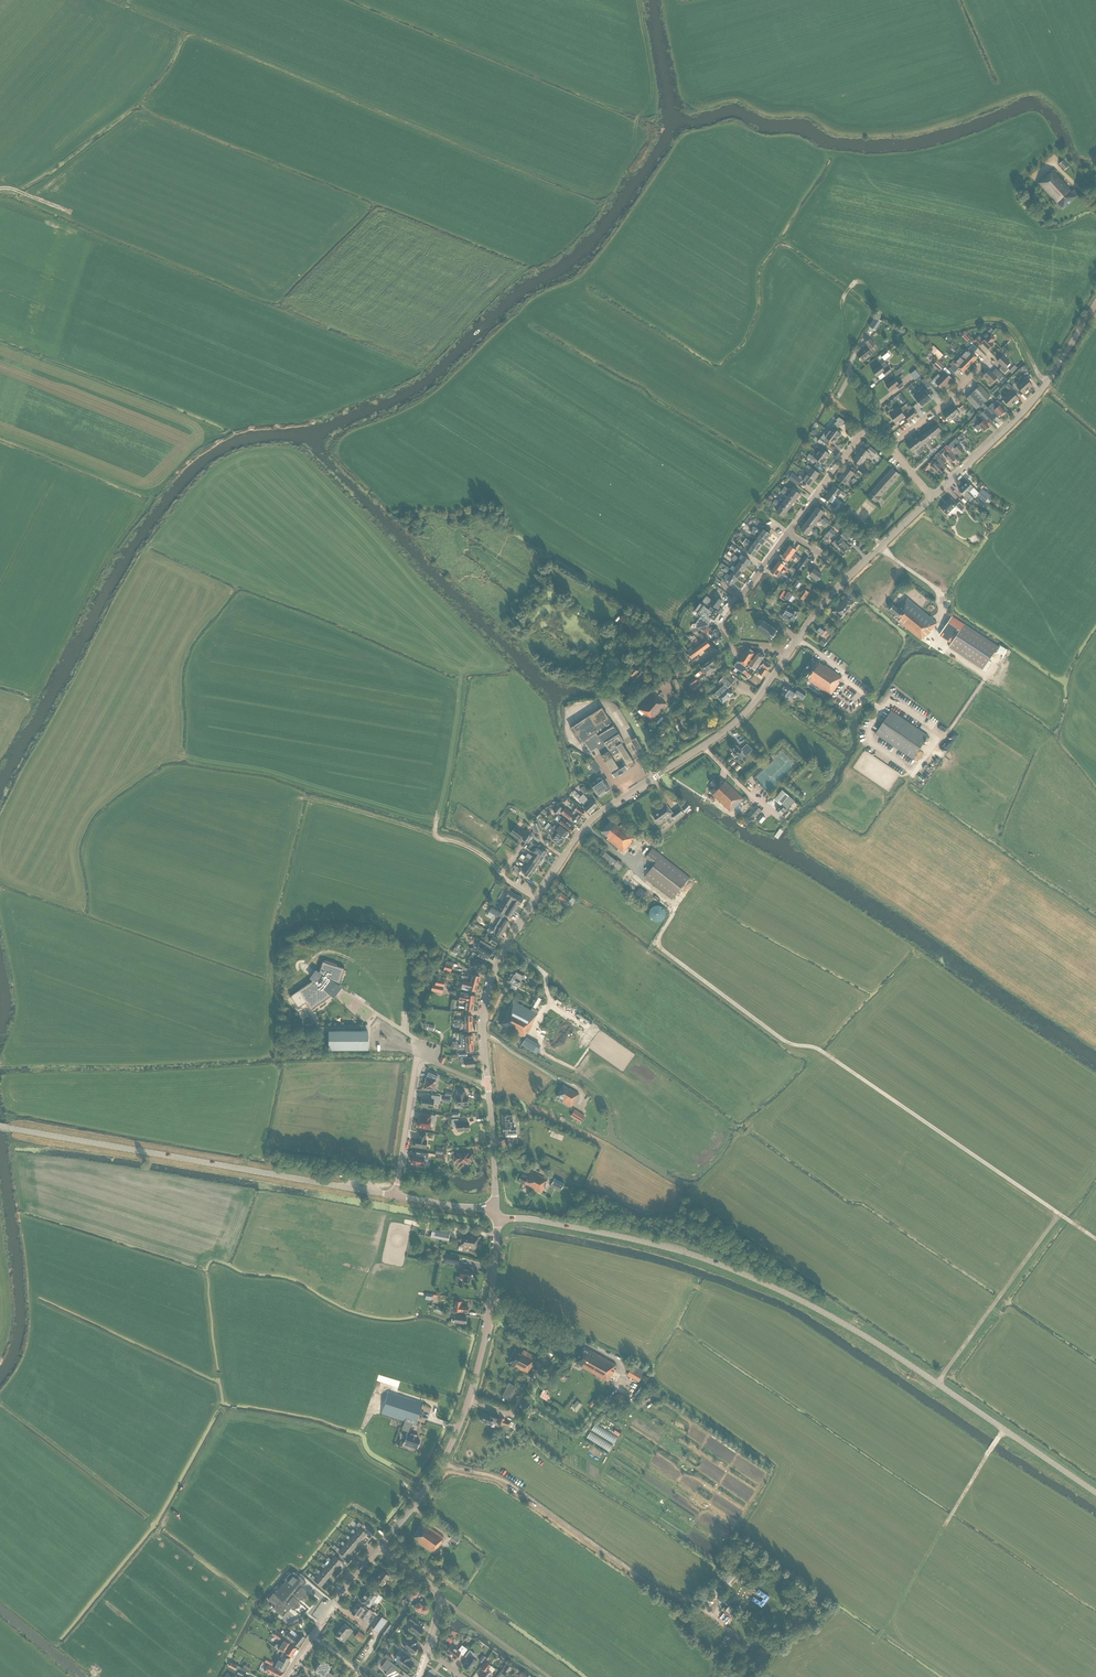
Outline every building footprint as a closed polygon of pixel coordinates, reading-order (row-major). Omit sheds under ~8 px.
[(1064,162),(1062,161),(1059,164),(1064,170),(1069,165),(1065,161),(1064,162)] [(1070,187),(1053,170),(1049,174),(1048,173),(1039,182),(1037,180),(1035,183),(1036,184),(1037,184),(1057,204),(1057,203),(1059,205),(1058,206),(1062,210),(1079,194),(1074,189),(1072,191),(1069,188),(1070,187)] [(877,318),(871,328),(875,331),(881,321),(877,318)] [(995,339),(991,335),(987,338),(982,343),(977,338),(974,341),(979,347),(982,344),(988,350),(994,345),(991,342),(995,339)] [(870,348),(875,345),(879,342),(874,336),(865,342),(868,346),(866,347),(857,355),(862,362),(871,354),(868,350),(870,348)] [(964,359),(970,365),(977,358),(973,354),(978,349),(973,344),(969,349),(968,348),(961,356),(964,359)] [(939,360),(943,355),(933,345),(931,348),(932,350),(930,352),(937,357),(936,358),(939,360)] [(888,352),(882,357),(885,361),(891,357),(888,352)] [(963,372),(970,365),(964,359),(961,356),(956,361),(954,359),(950,364),(952,366),(949,368),(954,373),(959,368),(963,372)] [(1004,373),(1009,369),(1006,367),(1010,363),(1003,356),(997,361),(1002,366),(1000,369),(1004,373)] [(939,371),(944,366),(938,360),(933,365),(939,371)] [(885,376),(891,371),(884,362),(872,371),(877,377),(883,373),(885,376)] [(917,378),(922,374),(917,368),(912,372),(917,378)] [(1007,379),(996,368),(991,373),(989,370),(983,376),(991,384),(997,378),(998,380),(1002,376),(1001,378),(1005,381),(1007,379)] [(942,389),(951,379),(945,373),(936,382),(933,380),(930,383),(937,389),(940,386),(942,389)] [(1021,383),(1028,390),(1032,386),(1025,378),(1021,383)] [(898,383),(894,379),(886,386),(890,392),(897,387),(899,389),(904,385),(900,381),(898,383)] [(1024,394),(1028,390),(1021,383),(1016,387),(1024,394)] [(985,410),(982,413),(991,422),(999,415),(1001,416),(1006,411),(1000,405),(1001,404),(997,400),(993,404),(992,403),(987,408),(983,403),(990,396),(980,385),(966,399),(976,409),(980,406),(985,410)] [(920,394),(927,403),(932,399),(932,398),(925,390),(922,386),(920,388),(923,392),(920,394)] [(1007,396),(1015,403),(1019,399),(1012,391),(1007,396)] [(922,407),(927,403),(920,394),(917,397),(914,393),(911,395),(915,398),(921,407),(922,407)] [(1010,407),(1015,403),(1007,396),(1003,400),(1010,407)] [(948,410),(957,421),(959,419),(956,416),(960,413),(953,406),(948,410)] [(896,423),(905,416),(899,409),(890,416),(896,423)] [(905,417),(908,421),(916,415),(917,413),(915,410),(913,411),(905,417)] [(955,423),(957,421),(948,410),(943,414),(949,422),(952,419),(955,423)] [(984,432),(989,427),(983,421),(985,419),(981,414),(976,419),(979,422),(977,424),(977,425),(974,428),(978,432),(981,429),(984,432)] [(829,432),(838,439),(841,434),(836,430),(838,427),(832,423),(829,428),(831,429),(829,432)] [(932,428),(939,437),(940,435),(938,433),(941,431),(936,425),(932,428)] [(937,438),(939,437),(932,428),(928,431),(932,437),(935,435),(937,438)] [(838,439),(829,432),(826,430),(819,439),(825,444),(829,440),(834,444),(838,439)] [(929,440),(932,437),(928,431),(923,435),(930,444),(931,443),(929,440)] [(928,445),(930,444),(923,435),(919,438),(917,437),(923,445),(926,442),(928,445)] [(920,447),(923,445),(917,437),(912,441),(921,452),(923,451),(920,447)] [(951,449),(959,441),(956,438),(948,446),(951,449)] [(824,446),(825,444),(819,439),(818,441),(821,444),(818,448),(816,451),(826,459),(830,454),(825,450),(827,448),(824,446)] [(919,454),(921,452),(912,441),(907,445),(913,453),(916,450),(919,454)] [(951,463),(955,459),(957,457),(951,451),(952,451),(951,450),(948,446),(946,445),(942,448),(948,454),(945,457),(951,463)] [(964,451),(958,445),(954,449),(953,450),(952,449),(951,450),(952,451),(958,457),(960,455),(964,451)] [(857,454),(865,460),(869,455),(872,458),(877,452),(870,446),(867,451),(862,447),(857,454)] [(823,464),(826,459),(816,451),(809,460),(813,464),(815,462),(816,463),(818,460),(823,464)] [(862,464),(865,460),(857,454),(853,460),(857,463),(855,466),(862,472),(866,466),(862,464)] [(944,464),(946,462),(939,454),(936,456),(944,464)] [(939,474),(944,470),(944,469),(946,467),(937,457),(934,460),(936,462),(931,466),(939,474)] [(807,474),(815,480),(819,474),(808,465),(806,467),(810,470),(807,474)] [(857,471),(852,467),(850,470),(847,468),(838,479),(845,485),(848,481),(850,483),(853,485),(856,480),(853,478),(852,480),(850,479),(854,473),(855,474),(857,472),(860,475),(863,474),(858,470),(857,471)] [(892,469),(868,498),(876,506),(901,476),(892,469)] [(798,485),(801,481),(792,474),(788,478),(798,485)] [(810,486),(815,480),(807,474),(804,478),(800,475),(798,477),(810,486)] [(972,494),(974,497),(975,498),(977,496),(985,502),(991,495),(982,489),(978,495),(974,492),(972,489),(974,488),(968,481),(964,485),(969,490),(968,491),(969,492),(970,491),(972,494)] [(829,492),(837,498),(840,493),(844,496),(845,494),(833,485),(829,492)] [(970,501),(974,497),(972,494),(970,491),(969,492),(968,491),(969,490),(964,485),(959,490),(970,501)] [(790,493),(786,490),(784,488),(782,490),(796,500),(800,494),(793,489),(790,493)] [(791,506),(796,500),(782,490),(780,492),(787,497),(785,501),(791,506)] [(834,502),(837,498),(829,492),(824,498),(831,503),(829,505),(834,509),(838,505),(834,502)] [(977,497),(974,501),(978,503),(977,503),(983,508),(986,504),(980,500),(977,497)] [(947,515),(954,508),(955,507),(954,505),(956,503),(951,498),(940,508),(947,515)] [(791,506),(785,501),(782,504),(779,502),(775,499),(774,501),(781,506),(787,511),(791,506)] [(783,517),(787,511),(781,506),(774,501),(772,503),(776,506),(779,508),(776,512),(783,517)] [(813,513),(820,518),(826,509),(822,506),(820,509),(817,507),(813,513)] [(820,518),(813,513),(809,518),(816,523),(818,520),(825,525),(827,523),(823,520),(820,518)] [(813,527),(816,523),(809,518),(805,524),(814,531),(815,529),(813,527)] [(818,534),(814,531),(805,524),(801,530),(807,535),(810,531),(813,533),(817,536),(818,534)] [(753,530),(766,540),(770,534),(764,529),(761,533),(754,528),(753,530)] [(831,528),(826,533),(830,537),(835,532),(831,528)] [(762,545),(766,540),(753,530),(751,532),(758,537),(755,540),(762,545)] [(845,540),(848,538),(844,533),(841,536),(842,537),(837,542),(835,540),(832,543),(836,547),(838,546),(844,553),(850,548),(843,541),(844,540),(845,540)] [(758,551),(762,545),(755,540),(751,546),(758,551)] [(751,546),(748,544),(744,541),(743,543),(747,546),(750,548),(747,552),(754,557),(758,551),(751,546)] [(786,551),(797,559),(798,557),(795,555),(793,554),(796,550),(790,546),(786,551)] [(795,561),(797,559),(786,551),(782,557),(788,561),(791,557),(792,558),(795,561)] [(733,557),(746,567),(750,561),(744,556),(741,560),(738,558),(734,555),(733,557)] [(809,560),(804,556),(801,561),(806,565),(809,560)] [(742,572),(746,567),(733,557),(731,559),(738,564),(735,567),(742,572)] [(775,566),(785,574),(786,572),(783,570),(783,571),(781,569),(784,565),(779,561),(775,566)] [(822,575),(814,569),(815,568),(808,563),(805,567),(809,570),(810,569),(812,571),(810,575),(817,581),(822,575)] [(783,576),(785,574),(775,566),(771,572),(776,576),(779,572),(781,573),(780,574),(783,576)] [(738,578),(742,572),(735,567),(731,573),(738,578)] [(731,573),(729,571),(724,568),(723,570),(730,575),(727,579),(731,582),(734,584),(738,578),(731,573)] [(792,580),(788,577),(783,584),(787,586),(792,580)] [(800,589),(798,588),(796,586),(794,590),(798,593),(796,595),(803,600),(809,592),(802,587),(800,589)] [(851,598),(847,595),(832,612),(840,619),(855,602),(856,603),(858,600),(853,596),(851,598)] [(711,602),(709,600),(710,599),(706,596),(701,604),(700,603),(694,610),(701,615),(695,624),(697,628),(709,625),(708,622),(711,618),(714,620),(719,613),(720,614),(723,610),(719,607),(722,602),(715,596),(711,602)] [(937,623),(907,598),(898,609),(893,605),(889,610),(900,620),(899,621),(902,624),(921,641),(925,636),(926,637),(937,623)] [(794,622),(799,611),(788,606),(783,615),(788,617),(787,619),(794,622)] [(964,624),(952,616),(946,626),(958,634),(949,647),(982,669),(998,646),(964,624)] [(774,636),(776,633),(775,633),(777,630),(763,621),(758,620),(755,624),(757,629),(771,639),(773,636),(774,636)] [(715,644),(723,639),(716,626),(711,628),(712,630),(715,636),(711,638),(715,644)] [(826,630),(822,627),(821,629),(820,627),(816,632),(823,637),(825,635),(826,636),(828,633),(830,635),(832,633),(827,628),(826,630)] [(700,645),(704,650),(710,645),(706,640),(707,640),(705,637),(703,639),(705,641),(701,644),(700,645)] [(700,645),(701,644),(697,639),(695,640),(699,646),(695,649),(694,649),(698,654),(704,650),(700,645)] [(694,649),(695,649),(691,643),(689,644),(693,650),(688,654),(692,659),(698,654),(694,649)] [(684,657),(687,655),(682,647),(679,649),(684,657)] [(748,647),(746,647),(745,647),(744,648),(744,650),(745,651),(744,652),(744,651),(734,667),(742,672),(756,653),(748,647)] [(755,670),(765,656),(757,651),(743,673),(750,678),(752,675),(751,675),(755,670)] [(824,666),(819,663),(820,661),(814,657),(802,674),(808,678),(807,680),(830,696),(839,682),(838,682),(842,677),(824,665),(824,666)] [(636,666),(636,665),(639,661),(636,658),(628,665),(633,669),(627,675),(636,683),(645,674),(637,665),(636,666)] [(706,674),(713,669),(711,666),(717,663),(713,658),(701,667),(704,672),(706,674)] [(763,677),(771,666),(764,660),(760,666),(759,668),(761,670),(759,674),(763,677)] [(699,680),(704,676),(702,673),(699,668),(693,673),(696,677),(699,680)] [(729,697),(733,693),(730,690),(731,689),(729,687),(731,684),(734,681),(727,674),(724,677),(721,680),(719,682),(723,686),(713,695),(716,699),(718,697),(723,703),(727,699),(729,697)] [(694,691),(701,685),(696,677),(688,683),(694,691)] [(675,693),(681,692),(677,679),(672,680),(675,693)] [(796,693),(793,691),(786,686),(780,696),(786,701),(789,696),(792,699),(795,694),(801,698),(804,693),(798,690),(796,693)] [(663,709),(667,705),(663,701),(653,692),(638,711),(638,713),(641,715),(642,715),(644,713),(652,720),(662,709),(663,709)] [(624,742),(602,708),(570,728),(580,743),(584,741),(591,752),(597,748),(615,776),(619,774),(624,772),(623,771),(635,764),(622,743),(624,742)] [(912,759),(928,736),(891,711),(875,734),(912,759)] [(640,756),(644,753),(636,738),(631,740),(640,756)] [(741,750),(735,744),(730,749),(733,752),(731,754),(735,758),(741,752),(744,755),(747,752),(743,748),(741,750)] [(596,773),(600,769),(595,762),(590,765),(596,773)] [(603,780),(601,778),(598,781),(599,783),(592,788),(599,797),(605,792),(606,792),(607,792),(609,791),(609,790),(610,789),(603,780)] [(725,782),(720,778),(716,782),(714,779),(710,783),(712,786),(709,790),(713,794),(713,795),(730,811),(734,807),(734,808),(744,799),(726,782),(725,782)] [(784,817),(789,810),(788,809),(795,801),(782,790),(774,799),(781,805),(776,811),(784,817)] [(593,809),(581,796),(578,793),(576,795),(579,798),(578,799),(583,804),(583,803),(584,805),(583,806),(589,813),(593,809)] [(581,796),(593,809),(597,806),(590,799),(589,800),(587,799),(588,799),(583,794),(581,796)] [(574,816),(574,815),(565,808),(564,810),(558,805),(554,811),(558,815),(560,812),(570,820),(571,820),(574,816)] [(673,814),(667,805),(659,810),(660,812),(653,816),(658,823),(665,818),(665,820),(671,815),(675,820),(682,814),(679,810),(673,814)] [(753,820),(761,811),(756,805),(747,814),(753,820)] [(574,816),(571,820),(573,822),(572,823),(577,827),(584,818),(582,816),(584,812),(578,807),(575,810),(577,811),(574,815),(574,816)] [(766,818),(760,814),(756,819),(761,823),(766,818)] [(542,815),(538,818),(543,824),(546,821),(542,815)] [(570,833),(575,828),(559,815),(555,819),(558,821),(558,822),(570,833)] [(535,833),(536,833),(542,830),(537,820),(530,823),(534,831),(532,833),(530,835),(527,833),(527,834),(525,833),(516,827),(511,834),(520,840),(522,838),(523,839),(523,840),(527,843),(529,844),(536,835),(535,833)] [(620,827),(611,820),(602,832),(608,838),(607,839),(623,853),(632,841),(631,841),(635,836),(621,825),(620,827)] [(553,828),(551,825),(548,823),(545,827),(547,830),(551,833),(552,832),(556,834),(552,839),(560,845),(566,839),(558,833),(553,828)] [(558,833),(566,839),(570,833),(561,825),(558,828),(555,825),(553,828),(558,833)] [(535,854),(543,859),(547,853),(542,849),(541,849),(539,847),(535,854)] [(673,899),(689,877),(653,848),(646,857),(654,864),(645,877),(673,899)] [(618,871),(622,866),(605,852),(601,857),(618,871)] [(538,865),(543,859),(535,854),(533,857),(528,854),(526,857),(538,865)] [(534,872),(538,865),(526,857),(523,860),(528,863),(526,866),(534,872)] [(518,874),(521,870),(515,865),(513,868),(515,869),(513,871),(518,874)] [(530,878),(534,872),(526,866),(522,873),(530,878)] [(510,917),(522,898),(509,891),(498,910),(510,917)] [(569,900),(562,894),(559,898),(567,904),(568,903),(571,905),(573,902),(572,902),(574,899),(571,897),(569,900)] [(657,922),(659,922),(660,922),(661,921),(662,921),(664,920),(664,919),(665,917),(666,916),(666,915),(666,913),(666,912),(665,910),(664,909),(664,908),(663,907),(661,906),(660,906),(659,906),(657,906),(656,906),(655,906),(653,907),(652,907),(651,908),(650,910),(650,911),(649,912),(649,914),(649,915),(650,916),(650,918),(651,919),(652,920),(653,921),(654,921),(656,922),(657,922)] [(497,917),(500,912),(492,907),(489,912),(497,917)] [(496,924),(505,929),(509,922),(501,917),(496,924)] [(500,937),(505,929),(496,924),(494,929),(489,926),(487,931),(492,933),(492,932),(495,934),(500,937)] [(495,946),(498,940),(492,937),(493,935),(491,934),(491,933),(488,931),(485,936),(491,939),(489,942),(495,946)] [(489,957),(492,951),(489,949),(491,946),(484,942),(482,945),(484,946),(481,952),(489,957)] [(476,957),(471,966),(477,968),(477,969),(480,970),(481,970),(482,969),(482,970),(484,967),(483,966),(486,962),(476,957)] [(345,969),(323,962),(319,973),(316,971),(311,978),(314,980),(298,992),(311,1011),(333,995),(331,993),(337,985),(339,987),(345,969)] [(509,975),(517,980),(517,979),(521,981),(524,974),(515,969),(514,972),(512,971),(509,975)] [(464,980),(477,984),(479,977),(472,975),(471,979),(464,977),(464,980)] [(517,987),(521,981),(517,979),(517,980),(509,975),(506,981),(512,984),(517,987)] [(537,988),(541,982),(536,978),(532,985),(537,988)] [(433,984),(443,987),(444,981),(434,979),(434,980),(433,979),(433,982),(432,982),(432,984),(433,984)] [(475,991),(477,984),(464,980),(461,988),(462,988),(461,989),(469,991),(469,990),(475,991)] [(442,993),(443,987),(433,984),(431,991),(433,991),(442,993)] [(459,1001),(473,1003),(474,996),(468,995),(468,993),(461,992),(461,993),(460,993),(459,1000),(453,999),(453,1000),(459,1001)] [(473,1003),(459,1001),(458,1005),(462,1005),(465,1006),(464,1010),(472,1011),(473,1003)] [(533,1008),(532,1011),(514,1001),(501,1024),(508,1028),(507,1029),(523,1038),(526,1033),(527,1033),(538,1014),(537,1014),(538,1011),(533,1008)] [(362,1031),(362,1028),(348,1028),(348,1031),(328,1031),(328,1050),(368,1050),(368,1031),(362,1031)] [(461,1044),(473,1043),(472,1035),(465,1036),(465,1035),(460,1035),(461,1044)] [(536,1053),(540,1046),(525,1038),(521,1045),(536,1053)] [(461,1044),(457,1044),(453,1044),(453,1047),(458,1047),(458,1049),(465,1048),(466,1051),(473,1051),(473,1043),(461,1044)] [(466,1060),(466,1057),(460,1057),(461,1064),(466,1064),(466,1067),(474,1067),(474,1060),(466,1060)] [(437,1081),(438,1077),(429,1073),(426,1078),(425,1084),(424,1084),(423,1089),(428,1090),(428,1089),(432,1090),(435,1088),(436,1080),(437,1081)] [(570,1089),(563,1085),(556,1096),(563,1101),(562,1102),(571,1107),(573,1103),(575,1104),(578,1098),(576,1097),(578,1094),(572,1090),(573,1088),(571,1087),(570,1089)] [(465,1097),(465,1090),(457,1091),(457,1097),(456,1098),(456,1106),(468,1105),(468,1097),(465,1097)] [(439,1104),(440,1096),(432,1095),(431,1099),(422,1098),(421,1107),(432,1108),(433,1103),(439,1104)] [(580,1122),(585,1115),(575,1109),(571,1116),(580,1122)] [(435,1123),(436,1116),(431,1115),(424,1114),(424,1117),(419,1117),(417,1127),(419,1127),(419,1128),(423,1128),(429,1129),(430,1122),(435,1123)] [(510,1131),(510,1127),(511,1127),(510,1114),(501,1115),(503,1137),(507,1137),(507,1143),(513,1143),(517,1143),(516,1130),(510,1131)] [(458,1123),(458,1119),(451,1119),(452,1127),(457,1126),(457,1131),(469,1131),(469,1122),(458,1123)] [(425,1140),(426,1134),(419,1133),(418,1139),(416,1139),(414,1147),(425,1149),(427,1140),(425,1140)] [(427,1161),(428,1154),(416,1152),(416,1156),(413,1156),(412,1164),(418,1165),(417,1166),(423,1167),(424,1160),(427,1161)] [(467,1154),(467,1153),(457,1154),(457,1155),(453,1155),(454,1162),(458,1162),(458,1164),(459,1164),(459,1168),(466,1167),(466,1163),(468,1163),(468,1161),(472,1161),(472,1154),(467,1154)] [(547,1180),(531,1171),(528,1177),(522,1174),(521,1176),(520,1176),(518,1181),(531,1187),(530,1188),(540,1193),(541,1192),(542,1193),(543,1191),(542,1191),(547,1180)] [(561,1189),(564,1183),(555,1178),(552,1184),(561,1189)] [(432,1230),(431,1238),(448,1241),(449,1233),(432,1230)] [(462,1247),(475,1249),(477,1236),(461,1233),(459,1243),(460,1241),(463,1242),(462,1247)] [(445,1261),(458,1264),(459,1257),(446,1255),(445,1261)] [(470,1278),(471,1278),(472,1270),(465,1269),(465,1268),(460,1268),(459,1277),(463,1277),(463,1282),(469,1283),(470,1278)] [(467,1312),(468,1307),(463,1306),(462,1306),(460,1305),(461,1302),(455,1301),(454,1307),(450,1307),(450,1311),(450,1313),(456,1313),(457,1311),(467,1312)] [(584,1348),(575,1364),(607,1382),(610,1377),(611,1378),(615,1370),(613,1369),(616,1365),(584,1348)] [(522,1353),(515,1349),(507,1363),(527,1374),(533,1363),(532,1363),(535,1357),(526,1352),(526,1351),(523,1350),(522,1353)] [(631,1368),(627,1375),(629,1376),(639,1381),(643,1374),(642,1374),(631,1368)] [(503,1395),(512,1398),(517,1383),(508,1380),(503,1395)] [(543,1390),(540,1396),(547,1400),(550,1394),(543,1390)] [(423,1403),(389,1392),(382,1414),(405,1421),(401,1433),(407,1435),(405,1442),(404,1441),(402,1446),(409,1448),(409,1446),(417,1448),(419,1439),(415,1438),(416,1435),(411,1434),(409,1434),(413,1424),(416,1425),(423,1404),(423,1403)] [(613,1398),(612,1399),(612,1401),(614,1402),(615,1401),(618,1403),(622,1402),(624,1399),(623,1396),(620,1393),(617,1394),(614,1397),(613,1398)] [(591,1402),(588,1405),(591,1408),(595,1403),(594,1403),(596,1400),(594,1398),(591,1402)] [(495,1423),(498,1415),(491,1412),(490,1416),(483,1413),(481,1421),(491,1425),(492,1422),(495,1423)] [(502,1425),(503,1425),(509,1427),(510,1423),(504,1421),(505,1419),(500,1417),(498,1423),(502,1425)] [(586,1438),(610,1451),(618,1436),(596,1423),(592,1430),(591,1430),(586,1438)] [(353,1529),(351,1531),(354,1534),(361,1540),(367,1534),(362,1530),(364,1527),(359,1522),(356,1525),(359,1528),(356,1532),(353,1529)] [(441,1542),(444,1537),(430,1527),(429,1529),(426,1528),(427,1526),(422,1523),(412,1537),(418,1541),(418,1542),(434,1553),(441,1542)] [(347,1535),(346,1537),(349,1540),(356,1546),(361,1540),(354,1534),(350,1538),(347,1535)] [(448,1539),(456,1544),(460,1539),(452,1534),(448,1539)] [(342,1541),(341,1543),(343,1546),(351,1552),(356,1546),(349,1540),(345,1544),(342,1541)] [(351,1552),(343,1546),(340,1550),(334,1545),(332,1547),(345,1558),(351,1552)] [(327,1560),(329,1562),(330,1562),(337,1568),(342,1562),(335,1556),(331,1560),(328,1558),(326,1559),(327,1560)] [(327,1560),(324,1564),(323,1564),(321,1565),(324,1568),(331,1574),(337,1568),(330,1562),(329,1562),(327,1560)] [(318,1570),(316,1572),(319,1574),(326,1580),(331,1574),(324,1568),(321,1572),(318,1570)] [(389,1576),(392,1578),(394,1575),(386,1569),(383,1572),(382,1570),(375,1580),(382,1586),(389,1576)] [(274,1593),(268,1600),(274,1605),(272,1607),(279,1613),(284,1608),(287,1610),(288,1611),(288,1610),(290,1607),(292,1609),(293,1609),(298,1607),(299,1601),(300,1599),(300,1600),(301,1599),(306,1597),(307,1592),(302,1587),(306,1582),(293,1571),(291,1573),(290,1572),(284,1580),(285,1581),(274,1593)] [(735,1575),(730,1571),(723,1579),(728,1583),(735,1575)] [(321,1586),(326,1580),(319,1574),(316,1578),(313,1576),(311,1578),(321,1586)] [(367,1590),(364,1595),(374,1601),(380,1593),(375,1590),(372,1594),(367,1590)] [(366,1605),(369,1607),(374,1601),(364,1595),(360,1601),(366,1605)] [(426,1613),(428,1610),(428,1607),(425,1604),(425,1602),(422,1602),(421,1604),(419,1602),(417,1603),(414,1606),(414,1609),(418,1611),(420,1611),(423,1613),(426,1613)] [(369,1610),(364,1607),(363,1608),(358,1604),(351,1613),(357,1617),(357,1616),(359,1618),(362,1613),(366,1616),(362,1620),(365,1623),(367,1621),(370,1623),(372,1619),(371,1618),(373,1614),(374,1612),(374,1611),(375,1609),(373,1607),(372,1609),(370,1608),(369,1610)] [(727,1611),(726,1610),(724,1612),(734,1620),(737,1616),(736,1615),(734,1617),(735,1614),(734,1611),(731,1609),(729,1609),(727,1611)] [(379,1632),(387,1621),(383,1618),(384,1617),(380,1614),(379,1615),(378,1617),(371,1626),(379,1632)] [(423,1629),(416,1624),(419,1621),(412,1616),(408,1620),(413,1624),(409,1629),(418,1636),(423,1629)] [(730,1624),(737,1630),(741,1625),(733,1620),(730,1624)] [(341,1640),(344,1642),(353,1630),(345,1624),(335,1636),(340,1640),(341,1640)] [(286,1629),(282,1634),(293,1643),(293,1642),(298,1646),(305,1638),(300,1634),(299,1636),(298,1635),(295,1637),(286,1629)] [(272,1635),(279,1640),(282,1635),(275,1630),(272,1635)] [(354,1636),(360,1641),(365,1636),(358,1631),(354,1636)] [(753,1636),(742,1643),(743,1645),(755,1639),(753,1636)] [(404,1647),(413,1654),(418,1647),(415,1645),(417,1642),(412,1638),(409,1641),(409,1640),(404,1647)] [(297,1648),(291,1644),(288,1650),(286,1648),(289,1644),(290,1642),(285,1639),(284,1641),(281,1646),(278,1644),(275,1644),(274,1647),(278,1649),(283,1653),(285,1654),(290,1657),(297,1648)] [(451,1645),(445,1652),(451,1656),(451,1657),(455,1660),(460,1653),(463,1655),(467,1649),(462,1645),(458,1650),(454,1648),(454,1647),(454,1646),(453,1646),(452,1646),(451,1645)] [(468,1659),(463,1666),(470,1671),(477,1661),(472,1658),(475,1654),(469,1650),(465,1656),(468,1659)] [(284,1653),(282,1652),(275,1666),(277,1668),(277,1669),(282,1672),(290,1658),(284,1653)] [(413,1664),(407,1660),(410,1657),(404,1652),(402,1656),(401,1655),(396,1662),(407,1670),(409,1667),(410,1667),(413,1664)] [(326,1673),(330,1675),(332,1672),(329,1669),(331,1665),(329,1663),(322,1659),(315,1671),(314,1671),(321,1675),(321,1674),(324,1676),(326,1673)] [(385,1670),(387,1671),(385,1674),(389,1676),(390,1676),(391,1676),(403,1676),(404,1676),(398,1672),(400,1669),(387,1659),(381,1667),(385,1670)] [(492,1673),(487,1670),(491,1666),(485,1662),(481,1668),(484,1670),(479,1676),(489,1676),(492,1673)] [(264,1671),(276,1676),(281,1676),(284,1673),(268,1664),(264,1671)] [(507,1664),(503,1670),(507,1673),(511,1667),(507,1664)]
